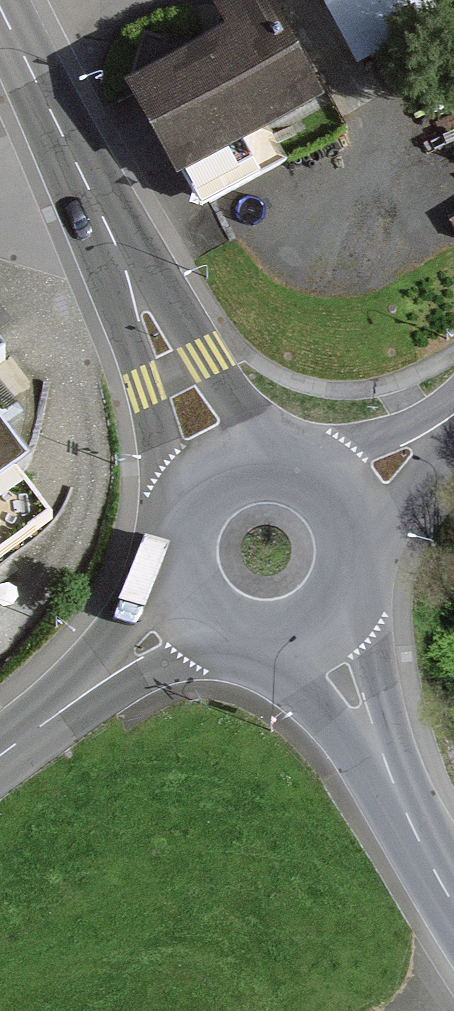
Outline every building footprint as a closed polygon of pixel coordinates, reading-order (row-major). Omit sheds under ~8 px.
[(337,8),(352,0),(332,0),(337,8)] [(264,4),(129,84),(192,189),(326,108),(264,4)] [(55,529),(21,486),(41,471),(0,418),(0,571),(55,529)]
